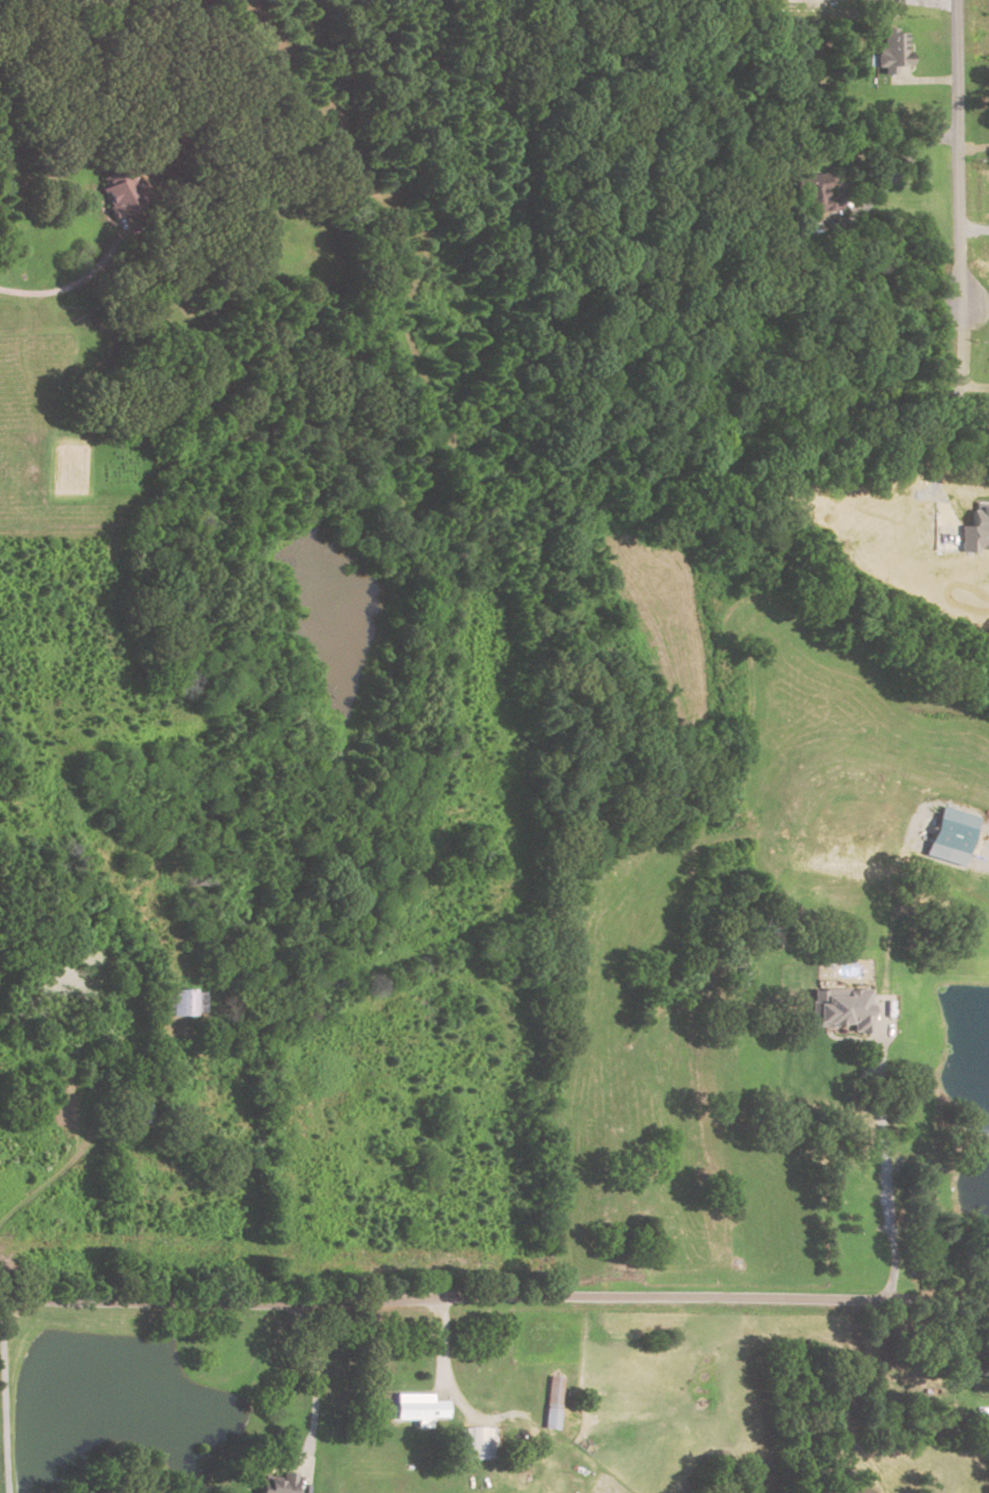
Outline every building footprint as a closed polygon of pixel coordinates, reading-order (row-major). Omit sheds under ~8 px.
[(867,60),(881,48),(880,30),(895,30),(895,35),(904,35),(905,52),(909,52),(909,68),(893,68),(893,76),(880,76),(867,60)] [(830,171),(832,187),(820,189),(821,197),(834,195),(836,210),(800,216),(793,177),(830,171)] [(100,189),(115,220),(141,207),(125,175),(115,180),(112,174),(100,179),(104,187),(100,189)] [(988,550),(988,502),(970,501),(970,525),(957,525),(957,550),(988,550)] [(962,866),(977,816),(941,805),(925,854),(962,866)] [(868,989),(823,988),(823,1003),(810,1002),(809,1025),(851,1026),(851,1032),(868,1032),(868,989)] [(168,991),(192,990),(193,1016),(169,1017),(168,991)] [(548,1377),(561,1379),(555,1431),(542,1430),(548,1377)] [(393,1395),(393,1421),(446,1421),(446,1402),(431,1402),(431,1395),(393,1395)] [(460,1429),(494,1429),(494,1459),(461,1460),(460,1429)] [(295,1474),(293,1492),(258,1492),(259,1481),(279,1484),(281,1473),(295,1474)]
